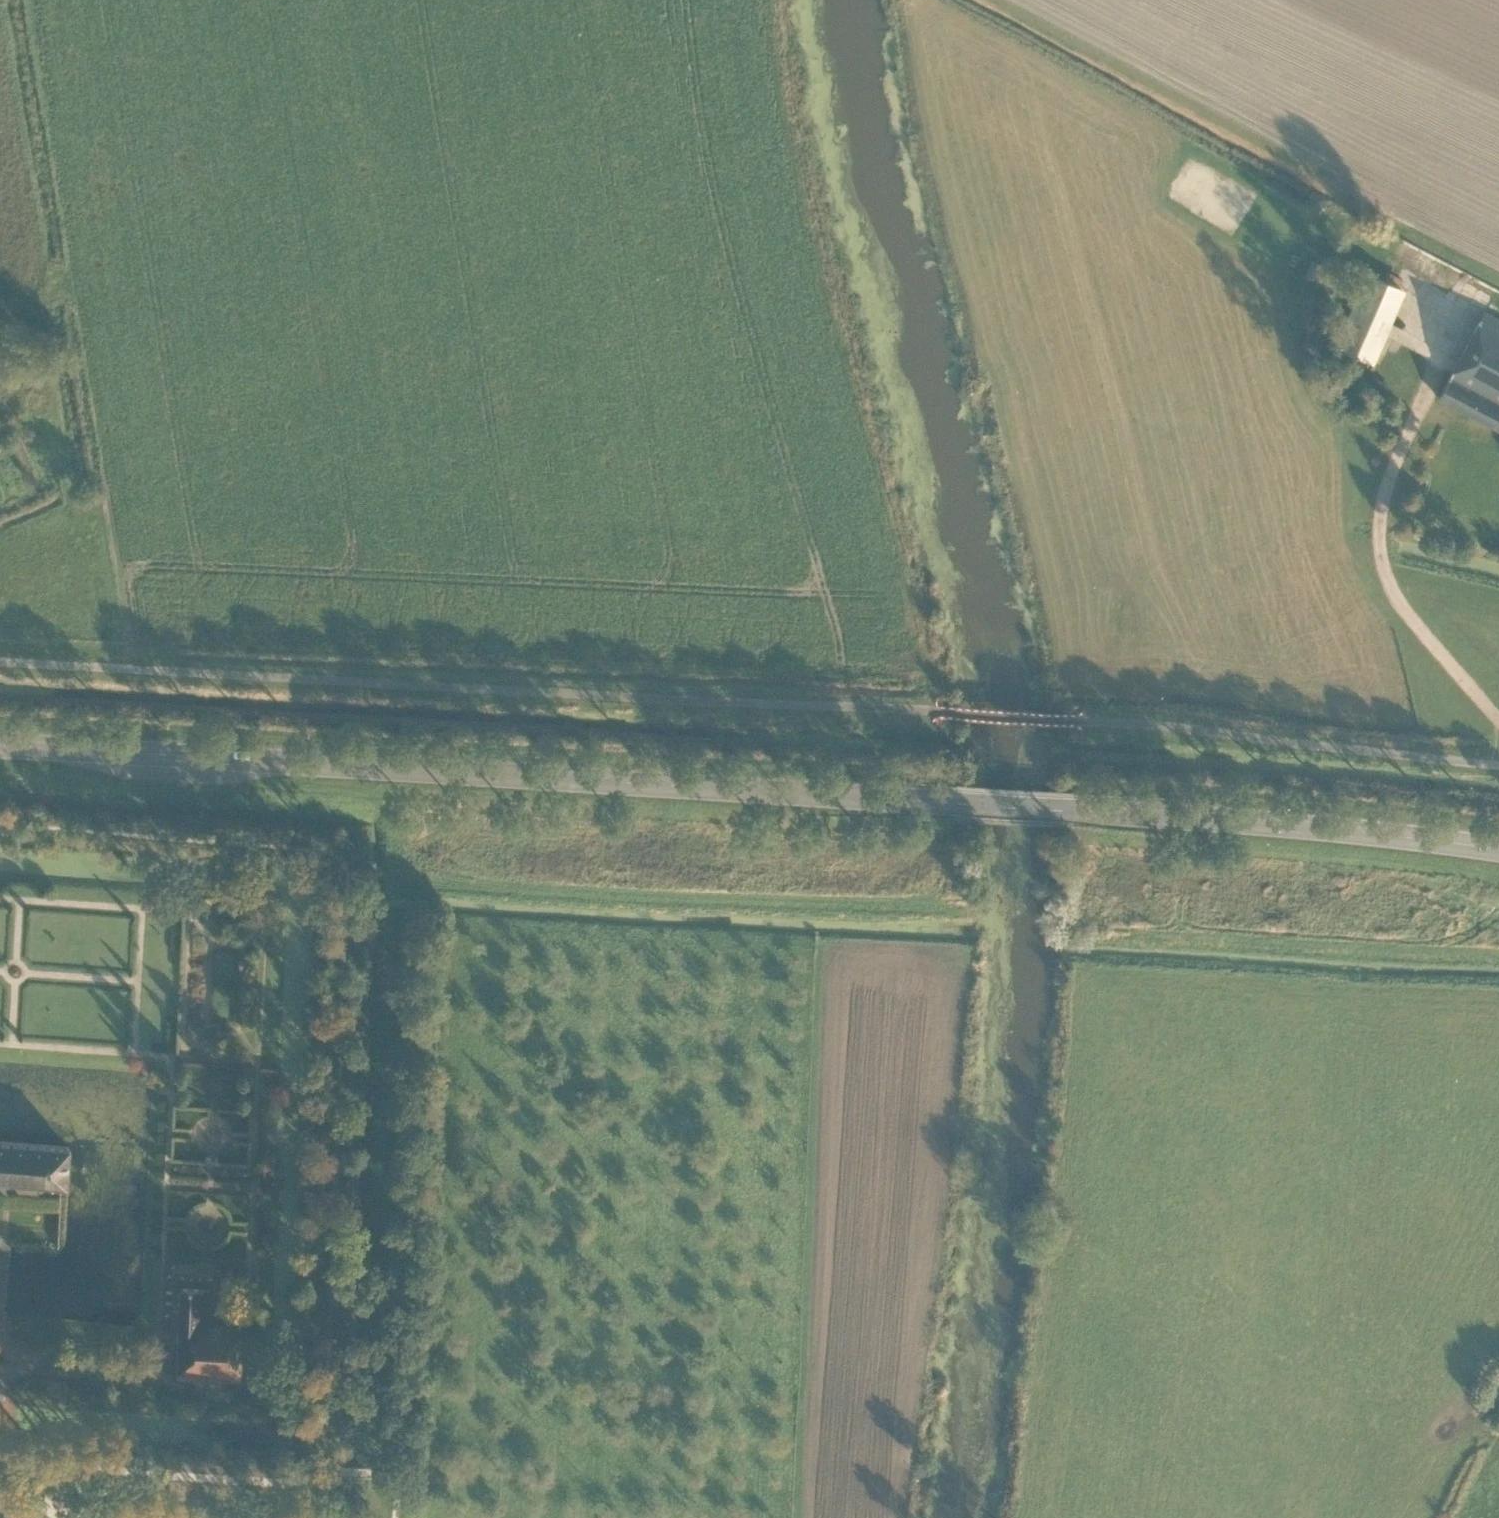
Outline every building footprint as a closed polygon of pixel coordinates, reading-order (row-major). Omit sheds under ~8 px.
[(1336,343),(1376,361),(1409,288),(1369,270),(1336,343)] [(1484,311),(1439,396),(1498,428),(1498,319),(1484,311)] [(71,1146),(0,1140),(0,1179),(69,1184),(71,1146)] [(241,1378),(243,1327),(208,1325),(210,1287),(181,1286),(178,1376),(241,1378)]
